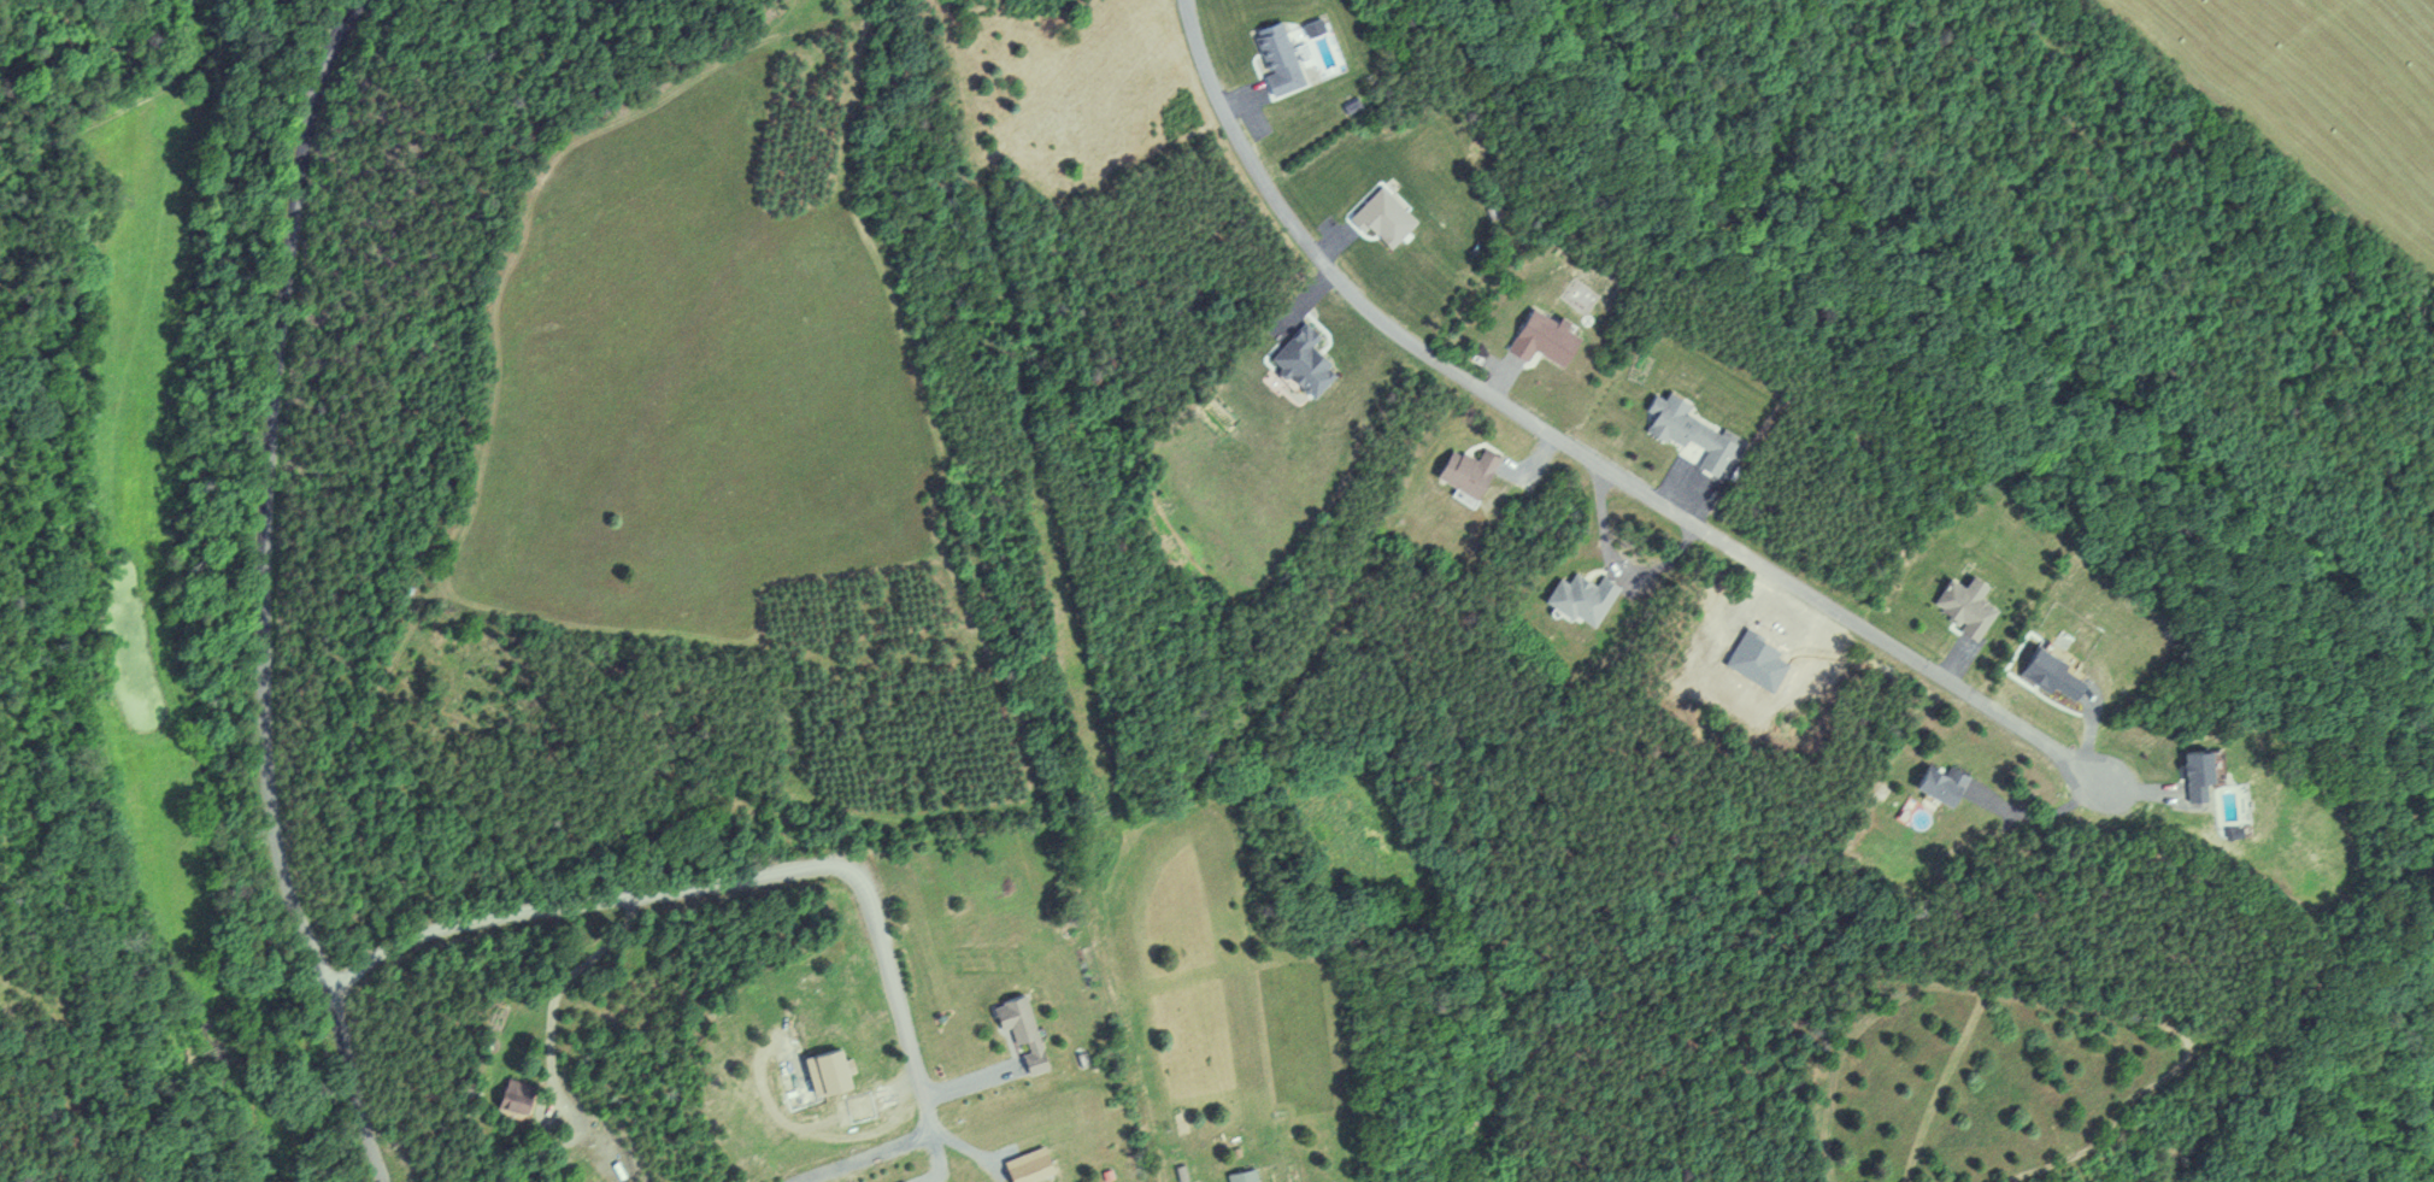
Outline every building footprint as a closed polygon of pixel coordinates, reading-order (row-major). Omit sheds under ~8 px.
[(1245,29),(1266,93),(1299,82),(1277,18),(1245,29)] [(1412,220),(1377,183),(1346,213),(1380,250),(1412,220)] [(1333,371),(1306,344),(1316,334),(1299,318),(1262,355),(1305,398),(1333,371)] [(1682,412),(1687,402),(1663,390),(1659,396),(1649,391),(1642,405),(1651,409),(1641,427),(1678,446),(1682,437),(1702,448),(1694,465),(1715,476),(1734,438),(1682,412)] [(1446,444),(1428,474),(1471,499),(1496,456),(1479,446),(1472,458),(1446,444)] [(1555,577),(1540,599),(1591,631),(1618,587),(1600,575),(1593,585),(1571,571),(1563,582),(1555,577)] [(1945,575),(1926,607),(1976,638),(1995,607),(1976,595),(1983,583),(1966,573),(1959,584),(1945,575)] [(1906,786),(1951,806),(1964,777),(1919,757),(1906,786)] [(1022,992),(996,1000),(1000,1013),(993,1015),(1003,1049),(1017,1045),(1021,1059),(1018,1060),(1021,1074),(1044,1067),(1022,992)] [(1251,1166),(1223,1172),(1225,1181),(1255,1181),(1251,1166)]
